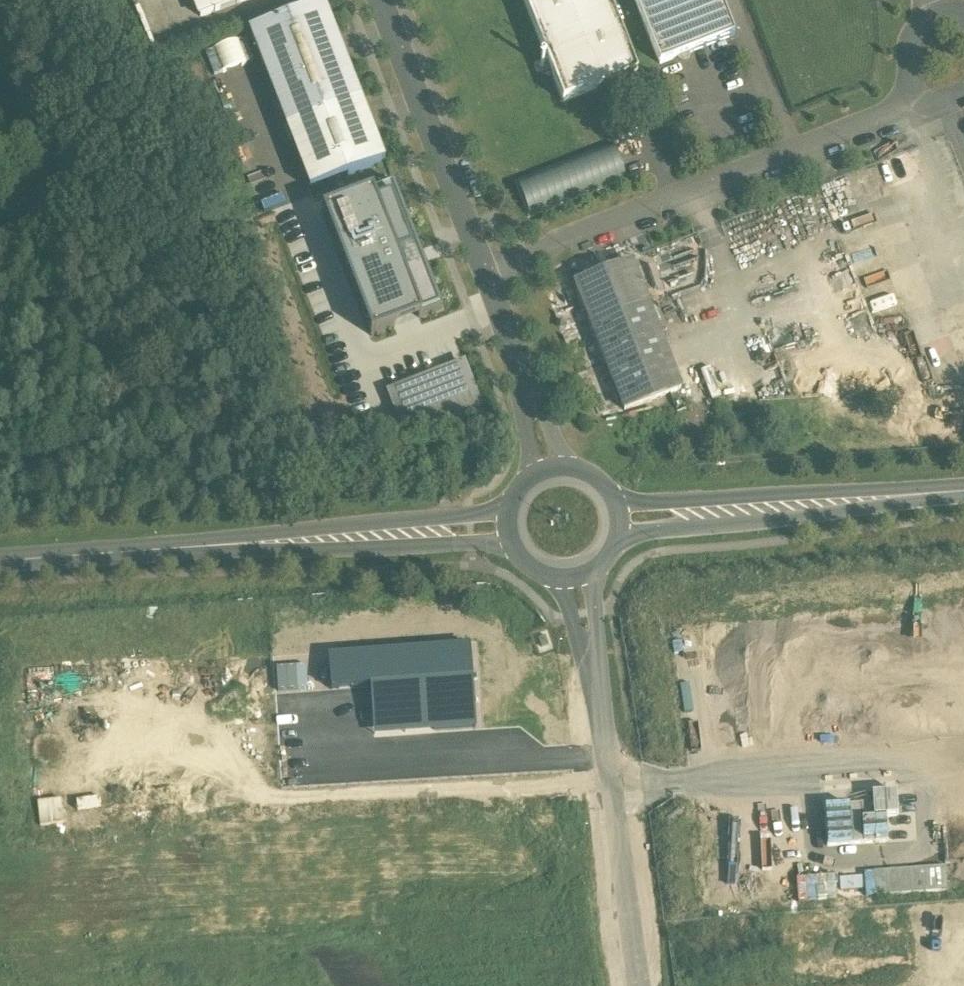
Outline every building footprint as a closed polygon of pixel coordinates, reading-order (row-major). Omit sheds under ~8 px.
[(235,0),(193,0),(201,21),(238,7),(235,0)] [(563,103),(637,75),(608,0),(523,0),(563,103)] [(660,66),(734,37),(720,0),(634,0),(660,66)] [(324,6),(248,35),(285,131),(361,102),(324,6)] [(361,102),(285,131),(310,194),(385,165),(361,102)] [(323,213),(371,340),(441,313),(393,186),(323,213)] [(680,391),(631,264),(575,286),(624,413),(680,391)] [(463,368),(392,397),(405,431),(484,423),(463,368)] [(469,648),(329,662),(331,691),(370,687),(373,718),(432,713),(434,732),(476,728),(469,648)] [(882,819),(898,818),(896,791),(872,793),(873,804),(881,804),(882,819)] [(826,807),(828,847),(884,844),(882,819),(881,804),(873,804),(826,807)] [(866,898),(947,891),(945,865),(864,873),(866,898)] [(797,901),(837,899),(835,876),(796,878),(797,901)]
